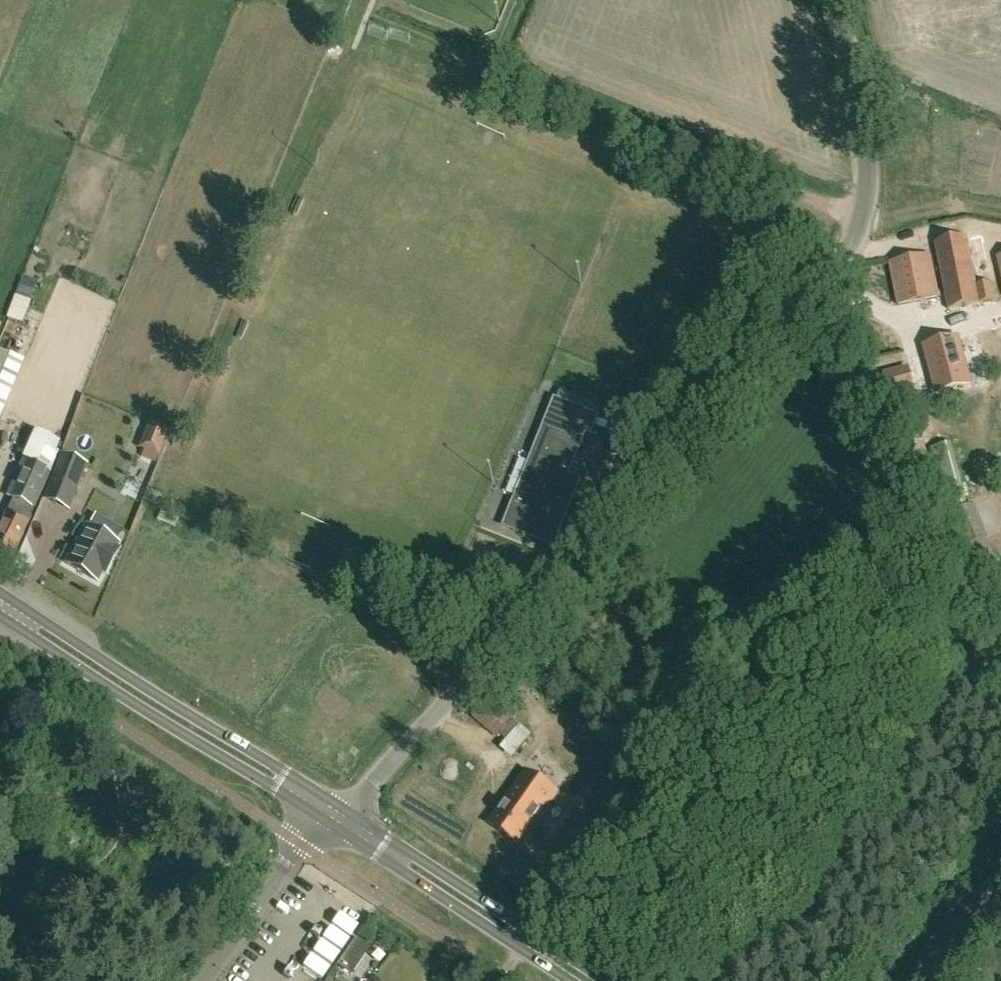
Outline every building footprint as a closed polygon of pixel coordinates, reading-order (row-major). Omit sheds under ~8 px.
[(949,309),(995,300),(992,282),(976,285),(966,235),(936,242),(949,309)] [(899,305),(938,297),(930,253),(891,261),(899,305)] [(14,319),(29,322),(33,298),(18,296),(14,319)] [(938,392),(969,384),(957,338),(926,346),(938,392)] [(18,358),(0,350),(0,401),(18,358)] [(890,397),(914,391),(908,366),(884,373),(890,397)] [(579,368),(570,390),(606,404),(614,382),(579,368)] [(598,415),(583,409),(555,398),(548,417),(551,418),(534,460),(530,459),(504,523),(555,544),(581,479),(568,474),(585,431),(591,433),(598,415)] [(144,433),(139,448),(159,456),(170,429),(155,422),(149,435),(144,433)] [(23,459),(8,495),(14,498),(7,510),(0,523),(0,558),(6,562),(15,549),(29,521),(34,507),(57,457),(30,446),(23,459)] [(60,453),(41,499),(69,510),(88,464),(60,453)] [(64,562),(98,580),(103,571),(107,573),(119,549),(116,547),(118,543),(84,525),(64,562)] [(519,727),(487,700),(474,716),(499,737),(500,735),(507,741),(519,727)] [(516,755),(536,736),(525,725),(505,744),(516,755)] [(526,772),(488,823),(521,846),(558,795),(526,772)]
